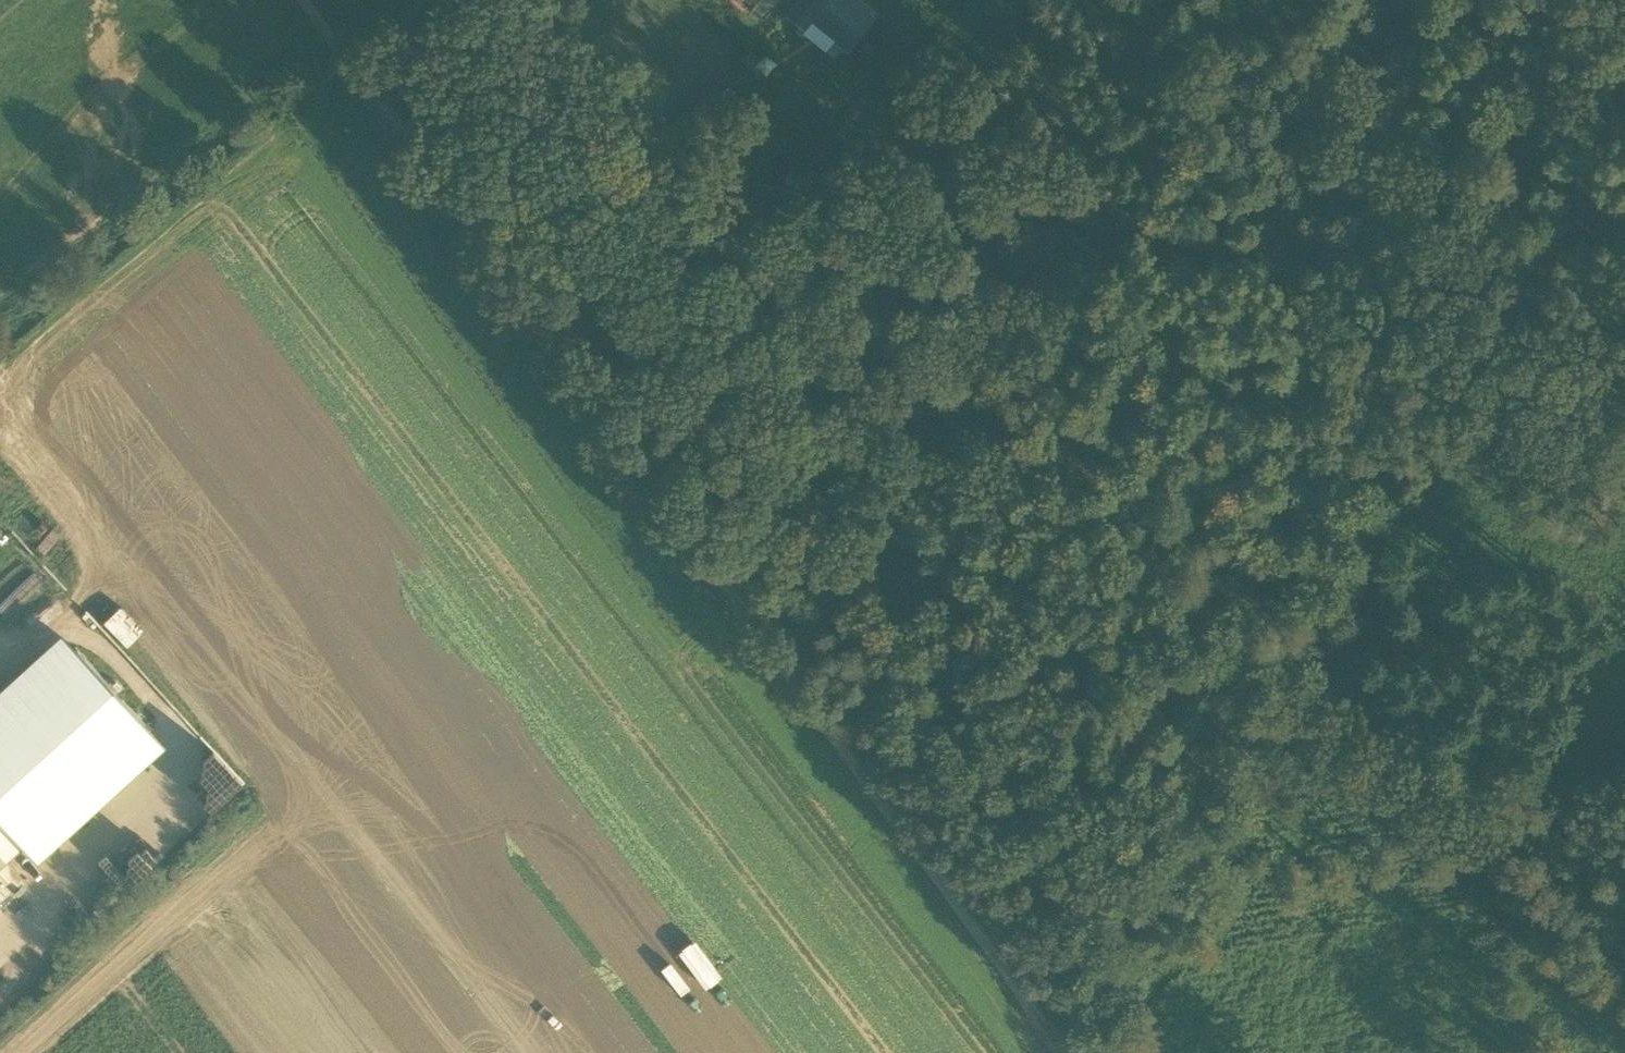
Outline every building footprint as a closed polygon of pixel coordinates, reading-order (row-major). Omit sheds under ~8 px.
[(764,20),(780,0),(759,0),(751,10),(764,20)] [(794,24),(804,32),(814,20),(829,1),(827,0),(814,0),(794,24)] [(814,20),(848,47),(873,17),(851,0),(830,0),(829,1),(814,20)] [(77,649),(62,633),(0,690),(0,719),(77,649)] [(21,848),(151,730),(77,649),(0,719),(0,825),(21,848)] [(166,746),(151,730),(21,848),(36,864),(166,746)] [(140,833),(168,859),(244,779),(207,745),(142,813),(151,822),(140,833)] [(6,862),(21,848),(0,825),(0,868),(6,862)] [(6,862),(0,868),(0,903),(24,882),(6,862)]
